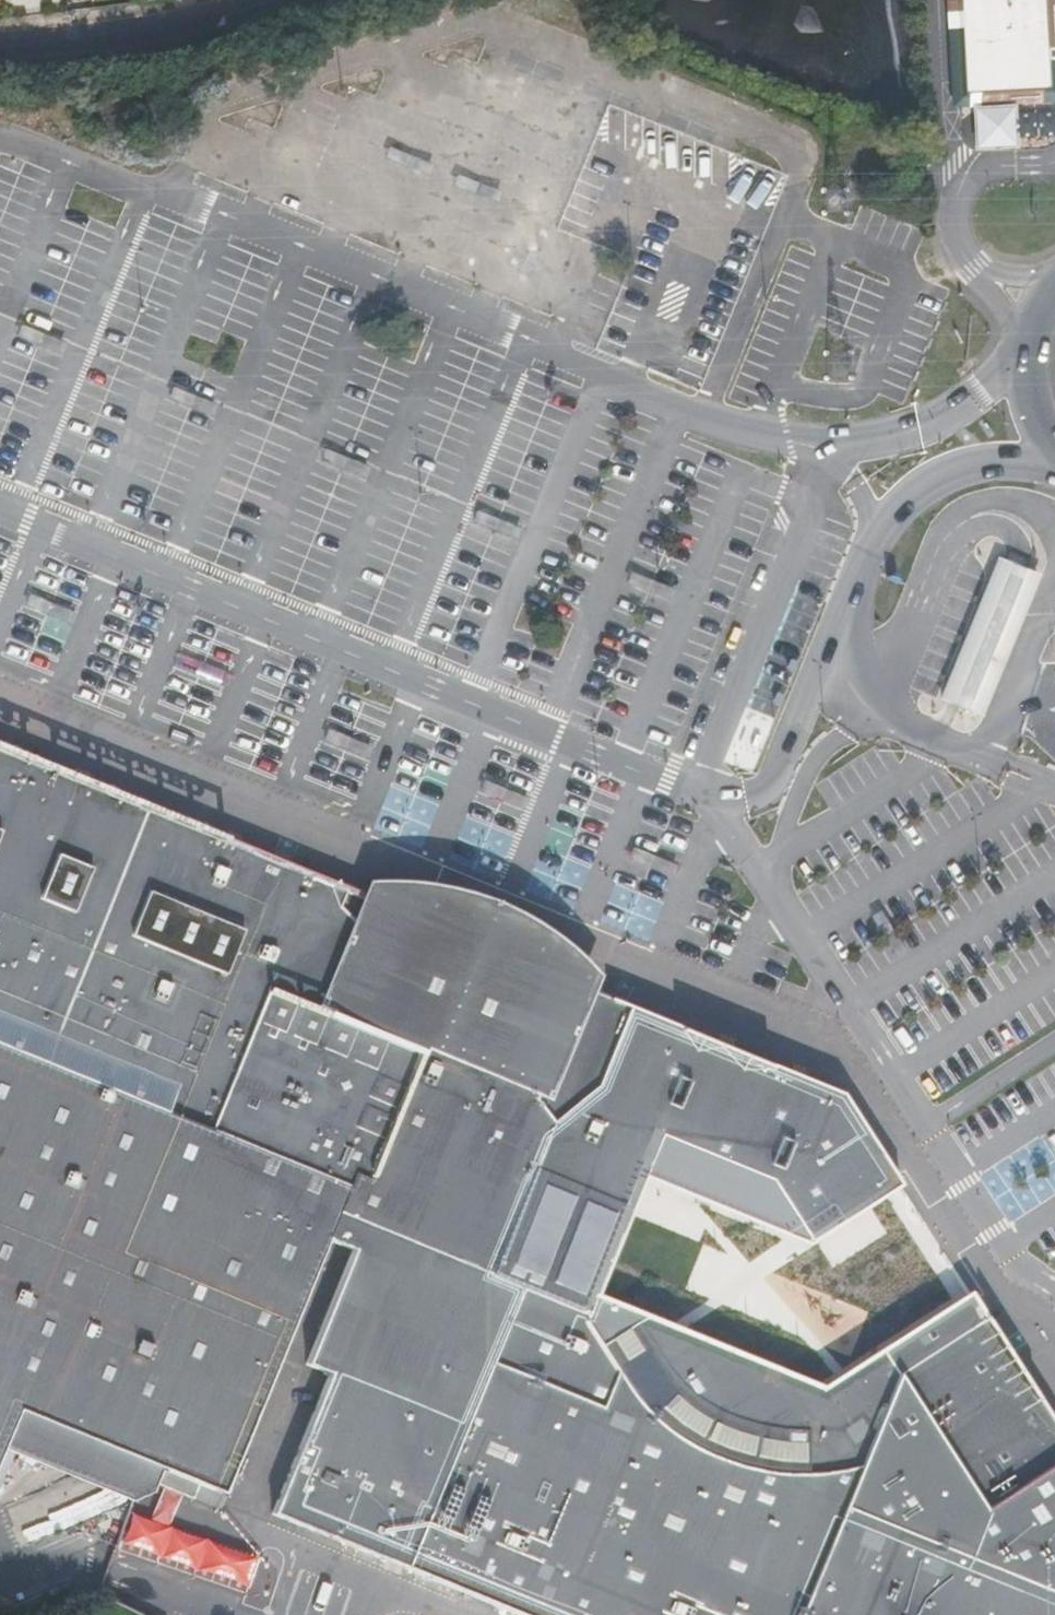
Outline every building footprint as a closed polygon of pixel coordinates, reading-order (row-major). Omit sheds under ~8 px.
[(965,89),(986,88),(986,92),(992,97),(994,105),(975,106),(977,151),(1013,149),(1011,104),(1004,105),(1004,97),(1053,94),(1054,92),(1054,60),(1053,58),(1052,34),(1054,28),(1054,0),(961,0),(965,89)] [(965,99),(992,97),(986,92),(986,88),(965,89),(965,99)] [(999,557),(941,696),(960,704),(983,713),(1041,574),(1018,565),(999,557)] [(8,1448),(135,1500),(157,1494),(161,1485),(220,1511),(330,1241),(351,1251),(303,1365),(326,1376),(267,1519),(511,1614),(1054,1614),(1054,1405),(1047,1393),(1020,1352),(993,1311),(846,1089),(604,990),(486,944),(366,901),(0,750),(0,1469),(8,1448)] [(568,941),(521,912),(502,907),(473,897),(432,887),(376,885),(366,901),(486,944),(604,990),(608,981),(568,941)] [(1010,1300),(993,1311),(1020,1352),(1047,1393),(1054,1387),(1054,1368),(1047,1356),(1054,1350),(1054,1326),(1046,1313),(1027,1325),(1010,1300)]
